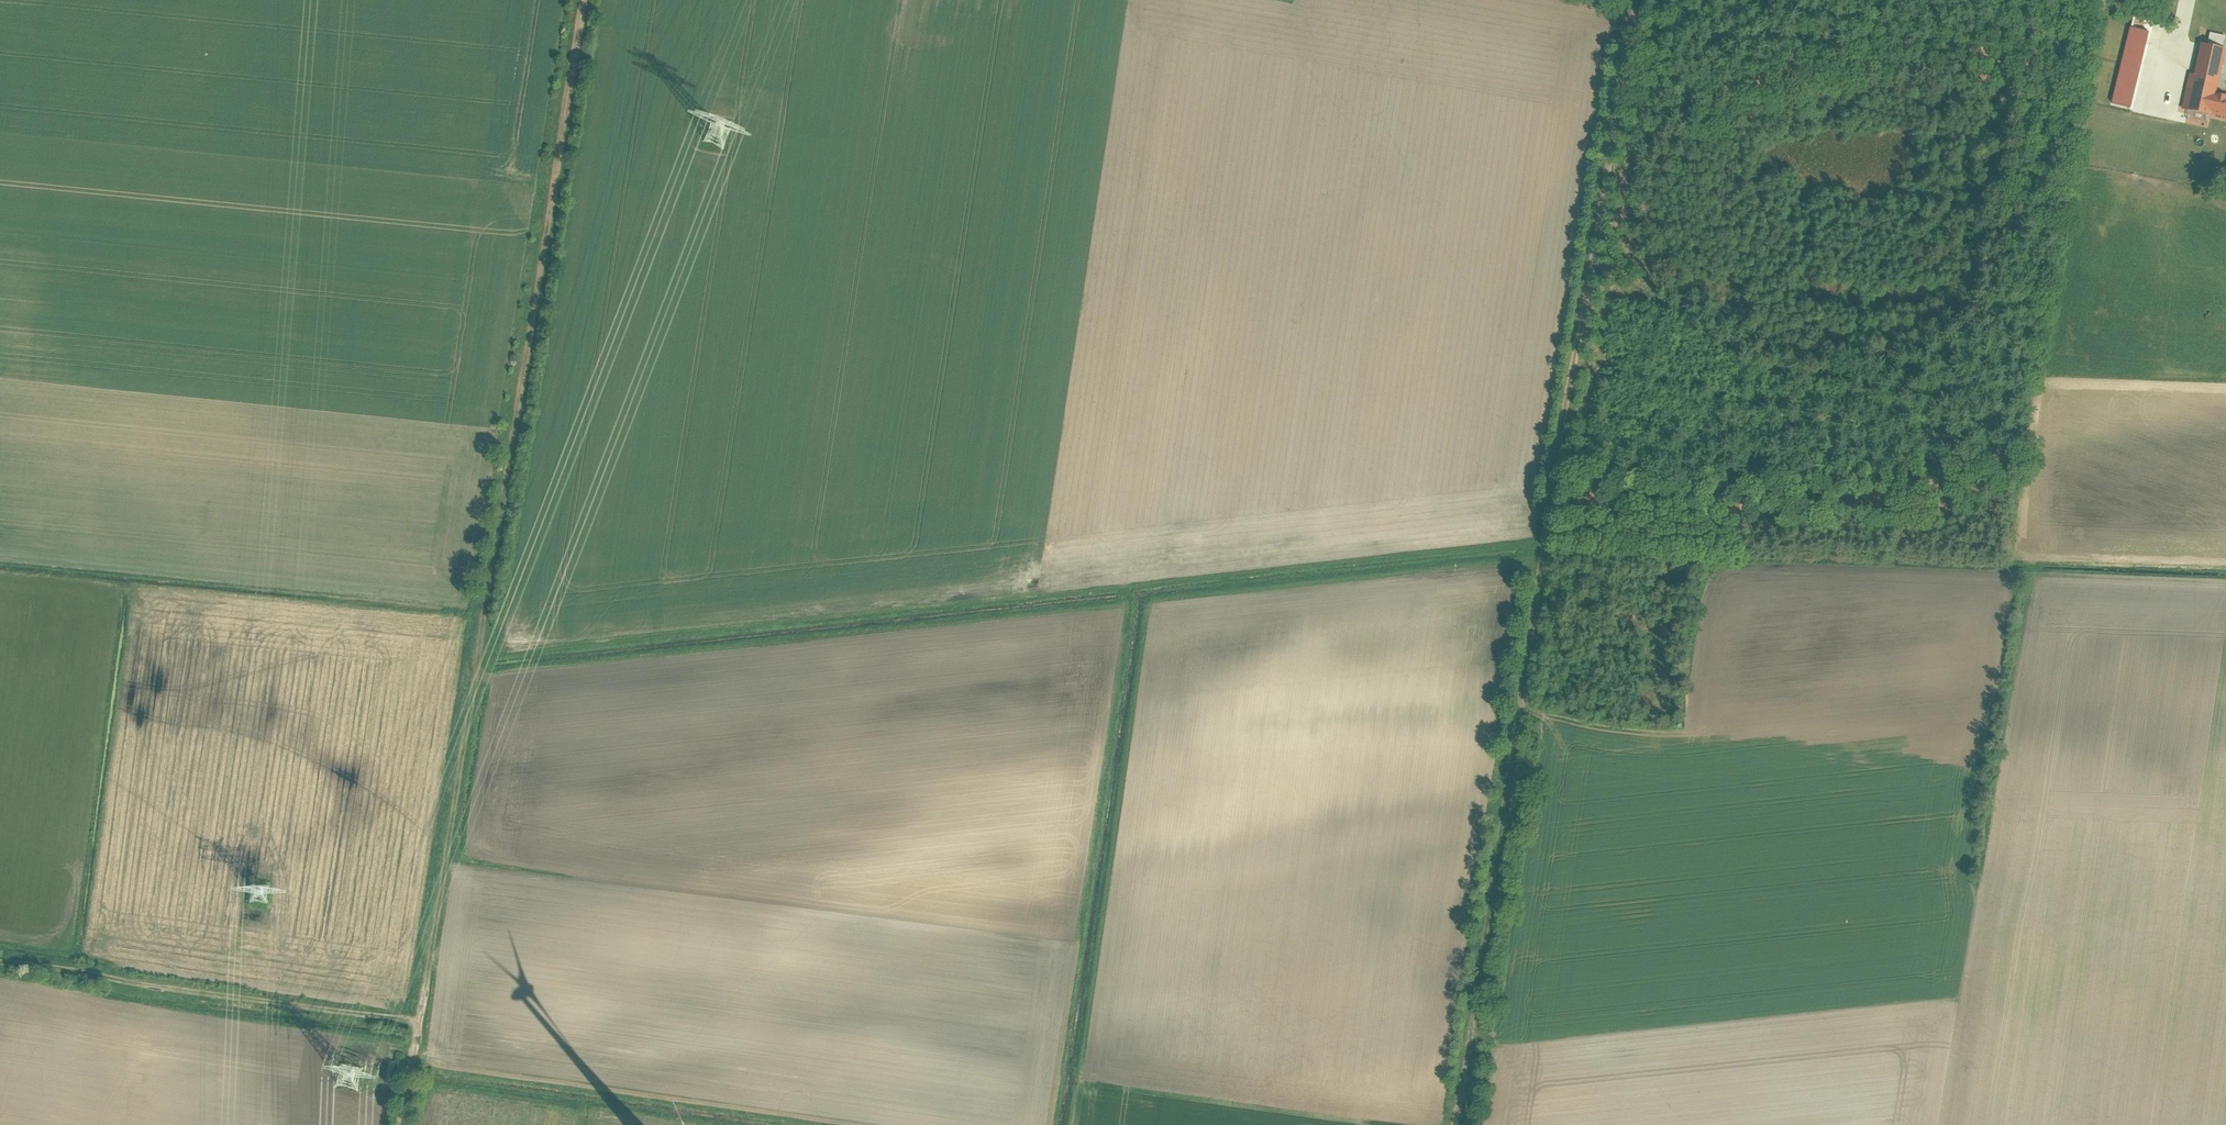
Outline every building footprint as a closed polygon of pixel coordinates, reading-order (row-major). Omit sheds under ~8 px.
[(2128,28),(2111,102),(2131,107),(2148,32),(2128,28)] [(2180,111),(2210,117),(2211,115),(2225,118),(2225,97),(2215,95),(2225,44),(2225,36),(2208,32),(2205,45),(2200,44),(2193,75),(2188,74),(2180,111)]
